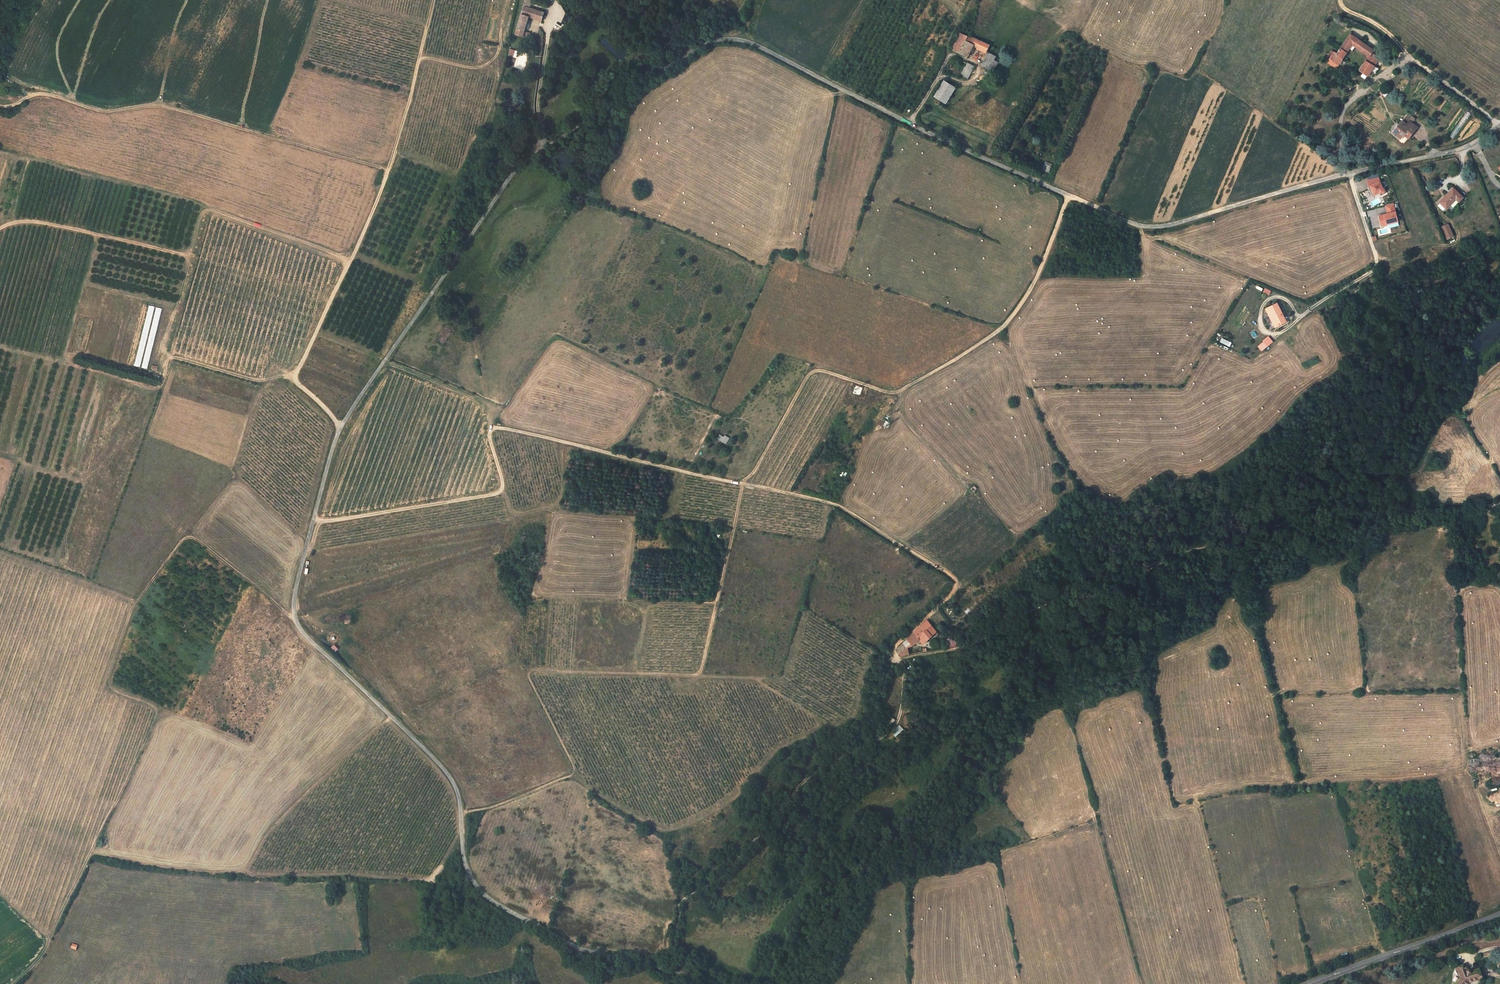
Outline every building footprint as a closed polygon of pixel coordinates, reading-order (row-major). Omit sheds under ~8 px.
[(961,15),(966,4),(963,2),(958,13),(961,15)] [(524,6),(516,34),(523,36),(525,31),(529,17),(541,21),(544,12),(524,6)] [(964,34),(960,33),(951,50),(953,51),(968,57),(971,51),(969,50),(972,44),(974,45),(978,47),(977,49),(986,53),(986,52),(988,53),(988,51),(987,50),(990,45),(981,41),(981,42),(964,34)] [(1354,47),(1364,53),(1368,47),(1350,35),(1341,48),(1347,52),(1352,45),(1354,47)] [(1373,50),(1368,47),(1364,53),(1369,57),(1370,55),(1373,50)] [(1343,58),(1345,60),(1347,61),(1348,59),(1344,56),(1346,53),(1347,52),(1341,48),(1337,54),(1343,58)] [(987,54),(981,65),(993,71),(998,62),(994,59),(996,56),(988,52),(987,54)] [(1343,58),(1337,54),(1334,52),(1331,57),(1327,63),(1336,68),(1343,58)] [(1369,57),(1366,61),(1375,66),(1378,60),(1370,55),(1369,57)] [(1359,69),(1360,70),(1359,71),(1368,77),(1371,71),(1375,66),(1366,61),(1361,68),(1360,67),(1359,69)] [(960,75),(968,79),(974,66),(967,63),(960,75)] [(956,87),(945,80),(934,97),(946,104),(956,87)] [(1419,125),(1412,119),(1408,124),(1402,120),(1393,132),(1401,138),(1407,131),(1412,135),(1419,125)] [(1043,169),(1046,170),(1049,172),(1052,164),(1046,161),(1043,169)] [(1368,179),(1373,195),(1385,192),(1380,175),(1368,179)] [(1459,202),(1463,197),(1454,189),(1448,195),(1447,194),(1439,202),(1447,209),(1456,200),(1459,202)] [(1377,195),(1367,199),(1371,207),(1380,203),(1377,195)] [(1387,225),(1388,228),(1400,225),(1394,202),(1385,205),(1387,213),(1378,215),(1381,226),(1387,225)] [(1447,224),(1441,227),(1446,239),(1452,236),(1447,224)] [(140,303),(127,364),(133,365),(146,304),(140,303)] [(1277,304),(1266,309),(1275,327),(1286,322),(1277,304)] [(130,313),(126,330),(133,332),(137,314),(130,313)] [(1263,342),(1258,346),(1262,351),(1273,342),(1268,336),(1263,341),(1263,342)] [(1220,342),(1230,347),(1232,342),(1222,338),(1220,342)] [(720,435),(717,439),(726,444),(729,439),(727,439),(728,437),(725,435),(724,437),(720,435)] [(924,643),(937,631),(928,620),(904,643),(907,647),(910,646),(913,645),(920,639),(924,643)] [(909,654),(907,647),(904,643),(898,649),(902,656),(909,654)] [(892,733),(896,737),(904,729),(900,725),(892,733)] [(1469,983),(1476,980),(1471,972),(1468,970),(1468,971),(1466,965),(1456,968),(1460,978),(1455,983),(1468,983),(1469,983)] [(1471,972),(1476,980),(1482,978),(1479,969),(1471,972)]
